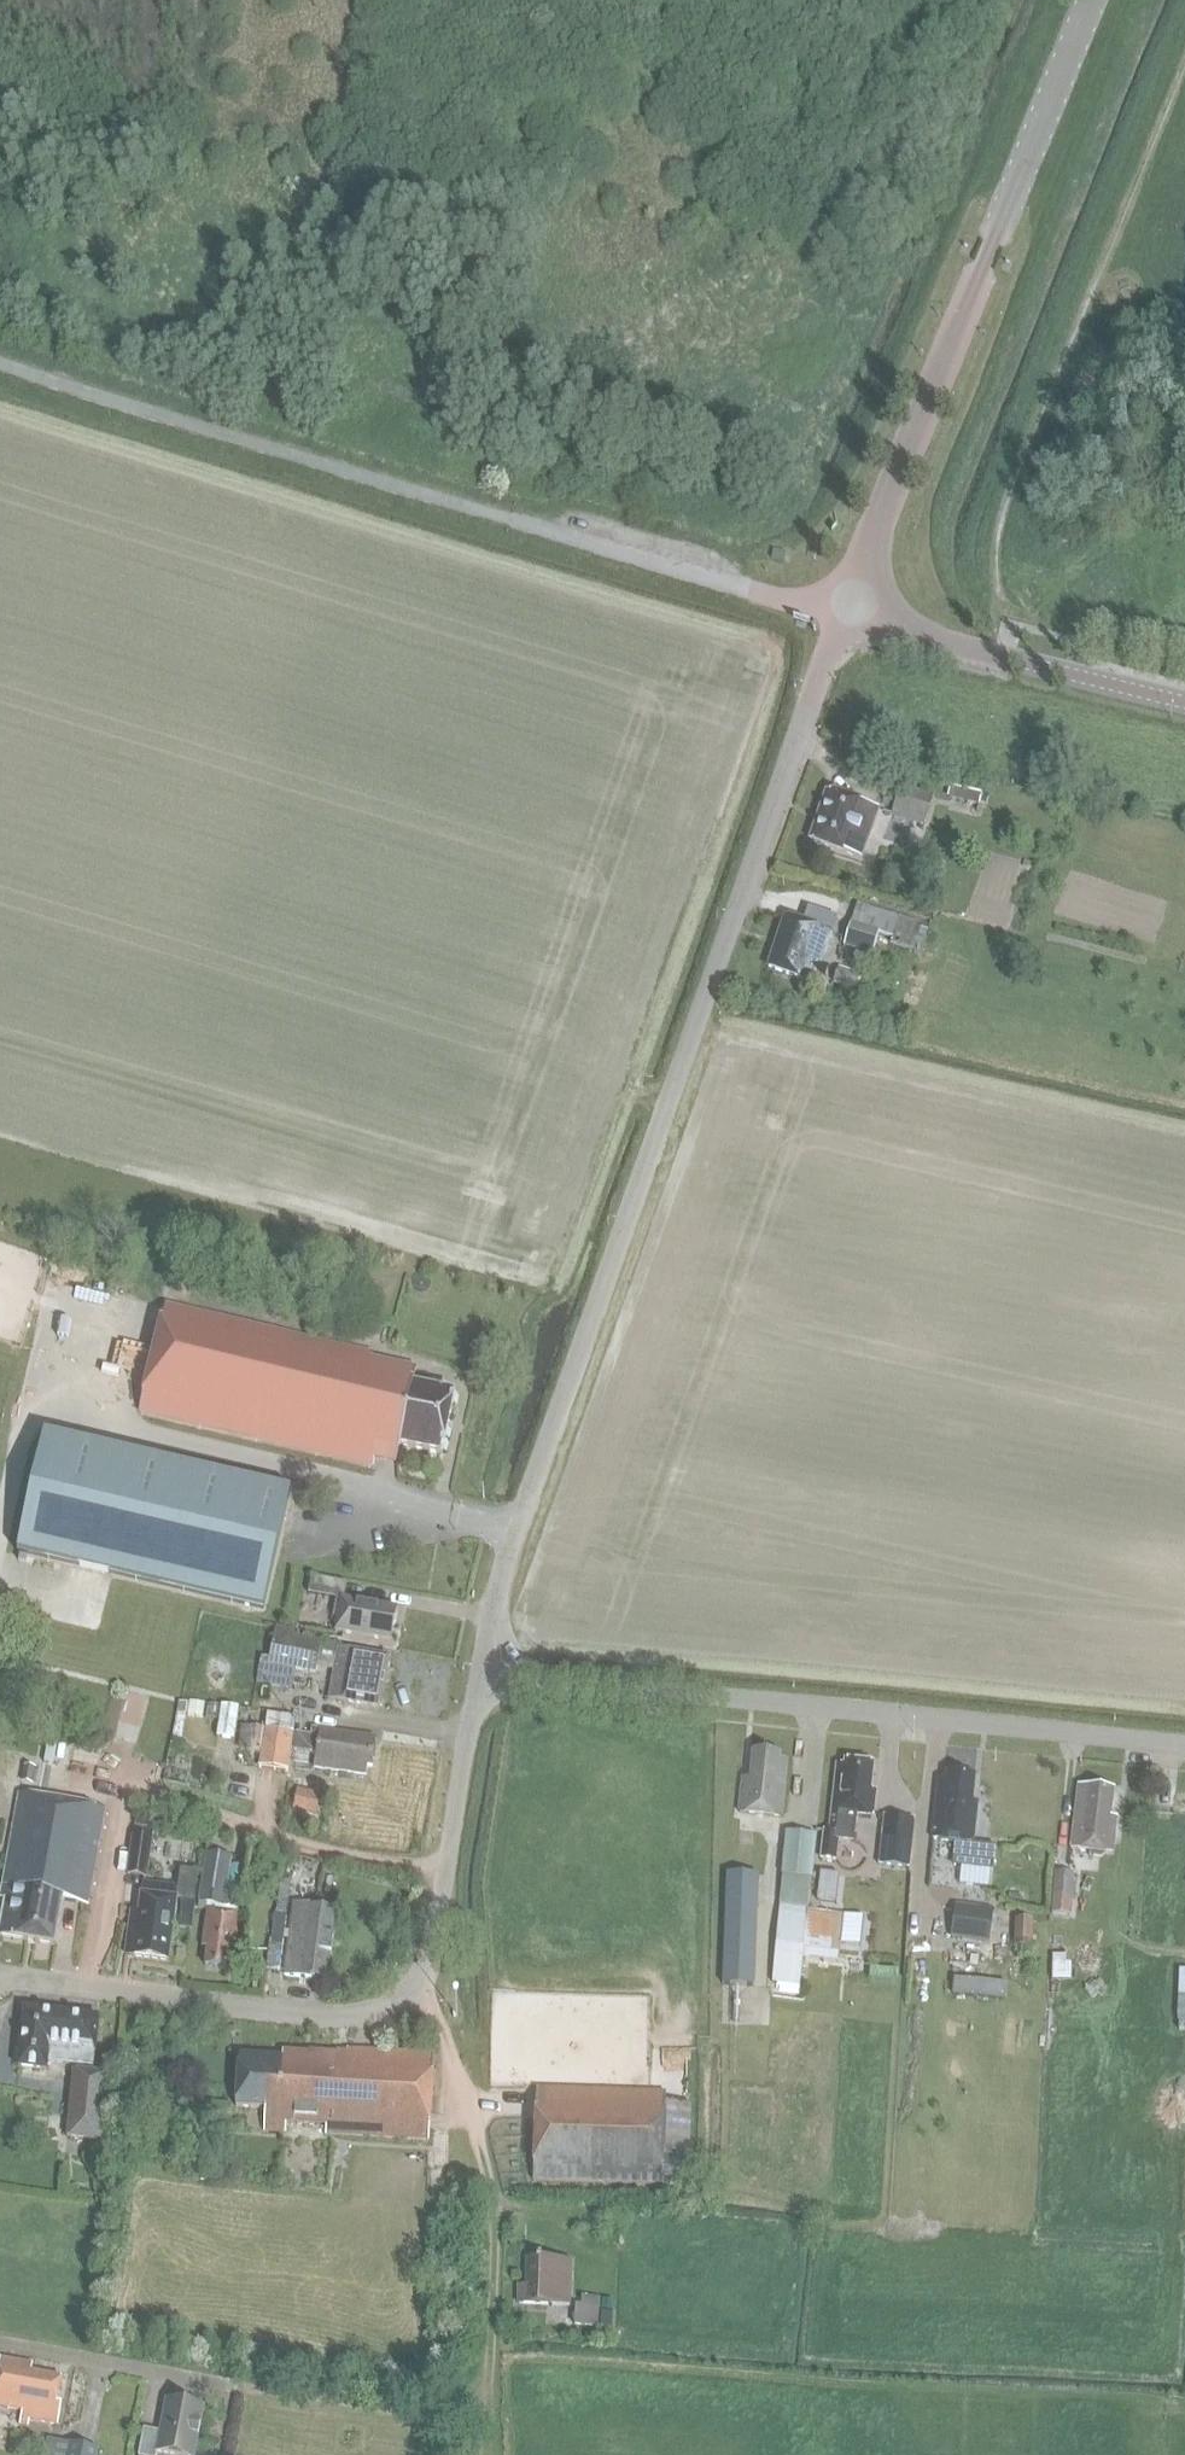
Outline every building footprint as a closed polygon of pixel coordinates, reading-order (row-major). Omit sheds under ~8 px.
[(899,789),(892,812),(927,822),(934,799),(899,789)] [(809,841),(860,860),(878,810),(827,792),(809,841)] [(980,803),(988,804),(989,796),(982,794),(980,803)] [(851,926),(879,935),(893,939),(890,948),(910,954),(913,945),(924,949),(929,931),(919,928),(920,923),(858,904),(851,926)] [(836,935),(786,918),(769,968),(817,985),(836,935)] [(872,956),(879,935),(851,926),(845,948),(872,956)] [(833,985),(856,992),(861,976),(839,968),(833,985)] [(373,1354),(164,1305),(140,1412),(373,1466),(374,1458),(397,1460),(400,1446),(442,1455),(455,1396),(413,1386),(417,1369),(372,1359),(373,1354)] [(291,1490),(46,1434),(19,1553),(264,1610),(291,1490)] [(390,1642),(396,1609),(344,1600),(347,1582),(312,1576),(309,1593),(337,1598),(333,1616),(339,1617),(336,1632),(390,1642)] [(269,1659),(262,1658),(258,1682),(292,1689),(296,1670),(315,1674),(316,1669),(335,1672),(330,1700),(381,1709),(390,1659),(338,1649),(338,1645),(282,1634),(283,1630),(276,1629),(269,1659)] [(187,1716),(203,1718),(205,1704),(189,1701),(187,1716)] [(177,1714),(186,1716),(188,1704),(179,1702),(177,1714)] [(258,1766),(289,1770),(291,1750),(316,1754),(314,1768),(367,1775),(368,1767),(373,1767),(376,1745),(368,1743),(369,1737),(312,1729),(311,1736),(294,1733),(296,1718),(269,1714),(267,1729),(242,1726),(238,1750),(260,1753),(258,1766)] [(781,1754),(754,1751),(751,1779),(743,1778),(740,1813),(782,1818),(787,1760),(780,1759),(781,1754)] [(874,1765),(846,1762),(845,1766),(838,1766),(830,1832),(824,1831),(821,1859),(837,1861),(840,1839),(854,1841),(857,1814),(873,1816),(876,1792),(871,1791),(874,1765)] [(953,1866),(994,1870),(996,1847),(973,1845),(978,1802),(972,1802),(975,1776),(947,1773),(947,1780),(939,1779),(933,1839),(956,1842),(953,1866)] [(1079,1787),(1072,1849),(1091,1852),(1091,1853),(1092,1854),(1092,1856),(1093,1857),(1095,1858),(1097,1859),(1098,1859),(1100,1859),(1101,1859),(1102,1859),(1104,1858),(1105,1857),(1106,1856),(1106,1855),(1107,1853),(1113,1854),(1118,1818),(1111,1817),(1114,1791),(1079,1787)] [(320,1796),(297,1790),(292,1810),(315,1816),(320,1796)] [(88,1905),(106,1808),(20,1793),(1,1899),(6,1900),(62,1910),(63,1901),(88,1905)] [(880,1866),(911,1869),(916,1819),(885,1816),(880,1866)] [(134,1836),(153,1838),(154,1832),(157,1832),(159,1820),(136,1817),(134,1836)] [(784,1876),(813,1880),(818,1836),(786,1832),(782,1876),(784,1876)] [(134,1836),(133,1836),(128,1875),(148,1878),(153,1838),(134,1836)] [(199,1905),(225,1909),(233,1858),(207,1854),(199,1905)] [(818,1902),(837,1904),(841,1875),(822,1872),(818,1902)] [(1053,1914),(1074,1915),(1076,1873),(1055,1872),(1053,1914)] [(723,1984),(755,1986),(760,1876),(728,1875),(723,1984)] [(807,1911),(809,1912),(813,1880),(784,1876),(781,1908),(807,1911)] [(271,1942),(267,1969),(280,1971),(285,1938),(285,1933),(292,1882),(282,1881),(277,1914),(276,1914),(272,1942),(271,1942)] [(170,1961),(179,1887),(144,1883),(142,1894),(141,1894),(139,1912),(131,1911),(129,1932),(137,1933),(133,1957),(170,1961)] [(62,1910),(6,1900),(0,1933),(0,1937),(55,1947),(62,1910)] [(182,1901),(179,1927),(191,1928),(194,1902),(182,1901)] [(311,1905),(295,1903),(291,1934),(290,1938),(285,1976),(327,1981),(330,1956),(331,1956),(334,1938),(333,1938),(336,1912),(311,1909),(311,1905)] [(951,1938),(991,1943),(995,1910),(956,1904),(951,1938)] [(775,1944),(803,1947),(807,1911),(781,1908),(779,1908),(775,1944)] [(232,1943),(237,1944),(241,1914),(208,1910),(203,1948),(208,1949),(206,1966),(228,1969),(232,1943)] [(808,1914),(805,1952),(839,1954),(841,1946),(844,1917),(808,1914)] [(860,1947),(862,1919),(844,1917),(841,1946),(860,1947)] [(1015,1948),(1033,1949),(1034,1920),(1016,1920),(1015,1948)] [(1066,1926),(1055,1926),(1053,1979),(1071,1980),(1072,1964),(1066,1964),(1067,1941),(1065,1941),(1066,1926)] [(99,2018),(25,2010),(19,2067),(47,2071),(48,2063),(74,2066),(73,2074),(67,2137),(103,2141),(110,2075),(93,2074),(99,2018)] [(435,2055),(348,2050),(348,2055),(309,2052),(309,2054),(283,2052),(283,2059),(239,2056),(236,2107),(266,2109),(264,2131),(286,2132),(287,2123),(327,2126),(326,2135),(429,2141),(435,2055)] [(689,2186),(692,2104),(666,2103),(667,2093),(537,2089),(534,2181),(663,2185),(689,2186)] [(572,2305),(573,2261),(528,2259),(527,2286),(519,2286),(519,2304),(572,2305)] [(602,2298),(583,2297),(583,2306),(577,2305),(576,2327),(600,2329),(602,2298)] [(614,2311),(614,2300),(603,2300),(602,2311),(614,2311)] [(16,2411),(23,2412),(22,2419),(25,2419),(23,2425),(29,2426),(30,2420),(58,2426),(62,2404),(58,2403),(62,2378),(32,2372),(33,2364),(1,2359),(0,2362),(0,2408),(16,2411)] [(204,2408),(167,2401),(161,2432),(144,2429),(139,2454),(157,2454),(158,2452),(172,2454),(195,2454),(204,2408)] [(101,2450),(49,2439),(45,2454),(100,2454),(101,2450)]
